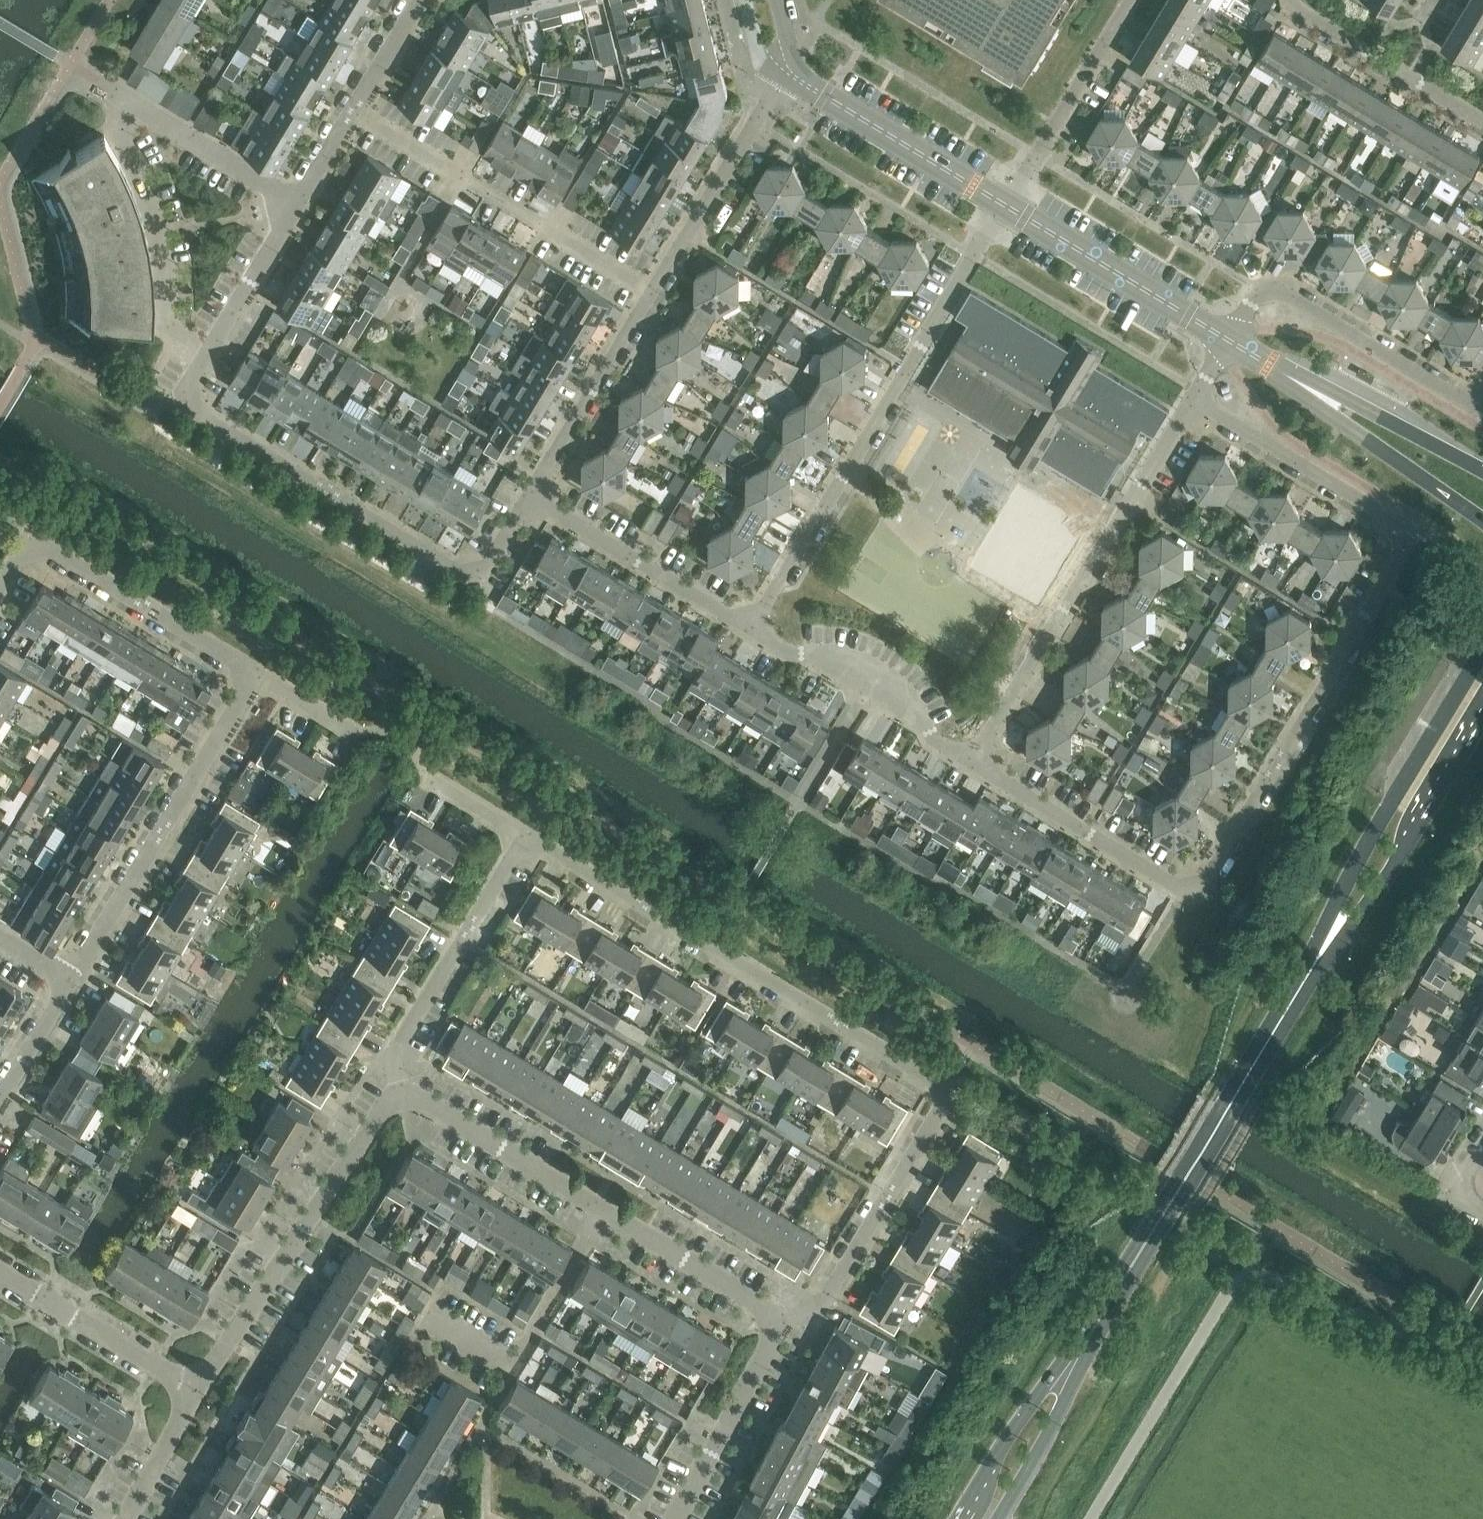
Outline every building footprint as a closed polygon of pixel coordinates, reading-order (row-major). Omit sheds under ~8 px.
[(167,0),(164,0),(159,9),(157,8),(147,23),(177,41),(192,15),(167,0)] [(192,15),(202,0),(167,0),(192,15)] [(275,14),(283,0),(268,0),(264,7),(275,14)] [(366,23),(377,4),(370,0),(333,0),(332,2),(366,23)] [(474,2),(492,26),(519,20),(514,0),(483,0),(474,2)] [(537,0),(514,0),(519,20),(540,15),(537,0)] [(561,9),(559,0),(537,0),(540,15),(543,27),(564,22),(561,9)] [(561,9),(582,4),(581,0),(559,0),(561,9)] [(613,12),(625,9),(623,0),(611,4),(613,12)] [(704,2),(703,0),(666,0),(669,11),(704,2)] [(923,21),(928,13),(959,32),(954,39),(986,59),(982,66),(1012,84),(1016,77),(1023,82),(1059,22),(1052,18),(1062,0),(889,0),(923,21)] [(1202,0),(1167,0),(1165,3),(1197,22),(1208,3),(1202,0)] [(1275,0),(1256,0),(1253,5),(1267,13),(1275,0)] [(1390,15),(1399,0),(1365,0),(1390,15)] [(1465,8),(1482,19),(1482,0),(1469,0),(1465,8)] [(321,21),(354,41),(366,23),(332,2),(321,21)] [(466,16),(456,10),(444,30),(478,50),(492,26),(474,2),(466,16)] [(674,32),(709,23),(704,2),(669,11),(674,32)] [(249,3),(243,12),(252,17),(257,8),(249,3)] [(1154,21),(1185,40),(1197,22),(1165,3),(1154,21)] [(1281,9),(1273,4),(1267,14),(1275,19),(1281,9)] [(1465,8),(1453,27),(1482,45),(1482,19),(1465,8)] [(243,12),(239,20),(247,25),(252,17),(243,12)] [(1265,12),(1253,31),(1264,37),(1275,19),(1267,14),(1265,12)] [(266,28),(254,21),(250,29),(261,35),(266,28)] [(309,39),(343,60),(354,41),(321,21),(309,39)] [(1185,40),(1154,21),(1143,40),(1174,59),(1185,40)] [(177,41),(147,23),(138,39),(140,40),(134,50),(132,48),(132,49),(161,67),(177,41)] [(661,35),(666,56),(679,53),(714,44),(709,23),(674,32),(661,35)] [(1473,65),(1482,48),(1482,45),(1453,27),(1442,46),(1473,65)] [(246,36),(239,47),(252,55),(263,37),(261,35),(250,29),(246,36)] [(478,50),(444,30),(433,48),(467,68),(478,50)] [(1275,32),(1256,63),(1275,75),(1294,44),(1275,32)] [(632,34),(619,37),(621,45),(634,42),(632,34)] [(298,58),(332,78),(343,60),(309,39),(298,58)] [(1131,59),(1162,78),(1174,59),(1143,40),(1131,59)] [(1259,46),(1251,41),(1245,51),(1253,56),(1259,46)] [(624,53),(637,50),(634,42),(621,45),(624,53)] [(679,53),(684,75),(695,72),(720,65),(719,65),(714,44),(679,53)] [(1294,86),(1313,55),(1294,44),(1275,75),(1294,86)] [(615,45),(600,49),(603,64),(619,61),(615,45)] [(467,68),(433,48),(422,66),(456,87),(467,68)] [(1239,61),(1248,66),(1253,56),(1245,51),(1239,61)] [(219,54),(214,62),(221,67),(226,59),(219,54)] [(1312,97),(1331,66),(1313,55),(1294,86),(1312,97)] [(243,65),(232,58),(228,66),(239,72),(243,65)] [(287,76),(321,97),(332,78),(298,58),(287,76)] [(543,60),(541,73),(550,74),(551,61),(543,60)] [(139,61),(127,81),(138,88),(150,68),(139,61)] [(558,75),(560,63),(551,61),(550,74),(558,75)] [(214,62),(208,71),(216,76),(221,67),(214,62)] [(695,72),(702,100),(725,104),(727,95),(728,95),(721,64),(719,65),(720,65),(695,72)] [(1128,64),(1122,75),(1143,87),(1149,77),(1128,64)] [(224,73),(235,79),(239,72),(228,66),(224,73)] [(456,87),(422,66),(411,85),(445,105),(456,87)] [(1331,109),(1350,77),(1331,66),(1312,97),(1331,109)] [(148,94),(160,74),(150,68),(138,88),(148,94)] [(589,68),(587,80),(596,82),(598,69),(589,68)] [(605,83),(607,70),(598,69),(596,82),(605,83)] [(1242,75),(1233,69),(1222,88),(1231,93),(1242,75)] [(666,79),(663,70),(651,73),(653,82),(666,79)] [(224,73),(217,84),(228,91),(235,79),(224,73)] [(639,76),(641,85),(653,82),(651,73),(639,76)] [(158,100),(170,80),(160,74),(148,94),(158,100)] [(276,95),(310,115),(321,97),(287,76),(276,95)] [(1349,120),(1368,89),(1350,77),(1331,109),(1349,120)] [(541,78),(539,91),(547,92),(549,79),(541,78)] [(503,79),(498,87),(501,89),(512,96),(516,88),(517,87),(503,79)] [(556,93),(558,81),(549,79),(547,92),(556,93)] [(168,106),(180,86),(170,80),(158,100),(168,106)] [(591,103),(593,86),(575,84),(573,102),(591,103)] [(399,104),(433,125),(445,105),(411,85),(399,104)] [(179,112),(191,93),(180,86),(168,106),(179,112)] [(498,87),(487,106),(501,114),(508,103),(512,96),(501,89),(498,87)] [(620,99),(624,91),(596,87),(594,100),(606,101),(607,97),(620,99)] [(1167,88),(1161,98),(1169,103),(1175,92),(1167,88)] [(1216,98),(1225,103),(1231,93),(1222,88),(1216,98)] [(1368,89),(1349,120),(1368,131),(1387,100),(1368,89)] [(223,99),(212,92),(205,103),(217,109),(223,99)] [(1177,107),(1183,97),(1175,92),(1169,103),(1177,107)] [(189,119),(201,99),(191,93),(179,112),(189,119)] [(265,113),(299,134),(310,115),(276,95),(265,113)] [(640,96),(635,104),(646,110),(651,102),(640,96)] [(702,100),(687,125),(686,125),(708,139),(709,140),(725,113),(724,112),(725,104),(702,100)] [(1387,100),(1368,131),(1386,142),(1405,111),(1387,100)] [(657,117),(662,109),(651,102),(646,110),(657,117)] [(194,121),(205,128),(217,109),(205,103),(194,121)] [(1246,103),(1240,112),(1250,117),(1255,109),(1246,103)] [(1259,123),(1264,115),(1255,109),(1250,117),(1259,123)] [(1205,110),(1199,120),(1207,125),(1213,115),(1205,110)] [(1405,111),(1386,142),(1405,153),(1424,122),(1405,111)] [(254,132),(287,152),(299,134),(265,113),(254,132)] [(708,139),(686,125),(687,125),(678,119),(677,120),(667,114),(656,132),(697,157),(708,139)] [(1214,129),(1220,119),(1213,115),(1207,125),(1214,129)] [(1089,138),(1101,160),(1126,118),(1101,117),(1089,138)] [(1138,140),(1126,118),(1101,160),(1126,161),(1127,159),(1138,140)] [(494,126),(483,120),(479,126),(490,133),(494,126)] [(504,121),(483,155),(502,166),(523,133),(504,121)] [(624,128),(613,121),(609,129),(620,135),(624,128)] [(1424,122),(1405,153),(1423,165),(1442,133),(1424,122)] [(1247,123),(1241,133),(1249,138),(1255,128),(1247,123)] [(475,138),(483,143),(490,133),(479,126),(473,137),(475,138)] [(1282,126),(1277,134),(1287,140),(1292,131),(1282,126)] [(1256,142),(1263,132),(1255,128),(1249,138),(1256,142)] [(601,141),(615,149),(622,137),(620,135),(609,129),(601,141)] [(1296,146),(1301,137),(1292,131),(1287,140),(1296,146)] [(242,151),(276,171),(287,152),(254,132),(242,151)] [(697,157),(656,132),(645,151),(686,176),(697,157)] [(523,133),(502,166),(521,178),(541,144),(523,133)] [(1442,133),(1423,165),(1442,176),(1461,145),(1442,133)] [(141,213),(131,186),(119,160),(104,134),(76,152),(68,147),(59,163),(44,173),(55,193),(64,213),(72,234),(77,255),(80,277),(81,299),(80,322),(99,323),(114,333),(118,325),(152,328),(153,298),(152,269),(148,241),(146,235),(141,213)] [(1268,136),(1262,146),(1273,152),(1279,142),(1268,136)] [(483,143),(475,138),(470,147),(478,152),(483,143)] [(1164,155),(1138,140),(1127,159),(1152,174),(1164,155)] [(541,144),(521,178),(539,189),(559,155),(541,144)] [(1461,188),(1480,156),(1461,145),(1442,176),(1461,188)] [(597,148),(591,158),(601,164),(607,154),(597,148)] [(1319,148),(1314,157),(1323,162),(1329,154),(1319,148)] [(686,176),(645,151),(633,169),(644,175),(675,194),(686,176)] [(1296,153),(1290,163),(1297,168),(1304,158),(1296,153)] [(1333,168),(1338,160),(1329,154),(1323,162),(1333,168)] [(558,200),(579,167),(559,155),(539,189),(558,200)] [(1188,155),(1164,155),(1152,174),(1151,176),(1163,198),(1188,155)] [(1200,177),(1188,155),(1163,198),(1188,198),(1189,197),(1200,177)] [(402,176),(368,156),(357,175),(390,195),(402,176)] [(601,164),(591,158),(586,165),(598,172),(602,165),(601,164)] [(1305,173),(1311,162),(1304,158),(1297,168),(1305,173)] [(598,172),(586,165),(582,172),(593,179),(598,172)] [(793,166),(768,166),(756,186),(768,209),(793,166)] [(793,209),(805,190),(806,188),(793,166),(768,209),(793,209)] [(644,175),(633,169),(622,187),(632,194),(664,213),(675,194),(644,175)] [(1356,171),(1351,179),(1360,185),(1366,176),(1356,171)] [(390,195),(357,175),(345,193),(379,214),(390,195)] [(1370,191),(1375,182),(1366,176),(1360,185),(1370,191)] [(1226,192),(1200,177),(1189,197),(1214,212),(1226,192)] [(1475,177),(1469,186),(1478,192),(1482,183),(1482,182),(1475,177)] [(563,203),(575,210),(588,189),(576,182),(563,203)] [(1344,182),(1339,192),(1348,197),(1353,188),(1344,182)] [(1463,196),(1472,201),(1478,192),(1469,186),(1463,196)] [(1356,202),(1362,193),(1353,188),(1348,197),(1356,202)] [(829,205),(805,190),(793,209),(818,224),(829,205)] [(1250,193),(1226,192),(1214,212),(1213,213),(1225,235),(1250,193)] [(379,214),(345,193),(334,212),(368,232),(379,214)] [(1263,215),(1250,193),(1225,235),(1250,236),(1263,215)] [(1393,193),(1388,202),(1397,207),(1402,199),(1393,193)] [(442,200),(431,194),(420,213),(430,219),(442,200)] [(664,213),(632,194),(621,212),(652,231),(664,213)] [(1407,213),(1412,205),(1402,199),(1397,207),(1407,213)] [(830,203),(829,205),(818,224),(830,246),(855,204),(830,203)] [(855,246),(867,227),(868,226),(855,204),(830,246),(855,246)] [(452,206),(432,240),(451,251),(471,218),(452,206)] [(1266,231),(1278,254),(1304,211),(1279,211),(1266,231)] [(1316,233),(1304,211),(1278,254),(1303,254),(1304,252),(1318,261),(1330,242),(1326,232),(1316,233)] [(368,232),(334,212),(323,230),(357,251),(368,232)] [(610,231),(641,250),(652,231),(621,212),(610,231)] [(415,220),(426,227),(430,219),(420,213),(415,220)] [(1396,214),(1390,224),(1398,229),(1404,219),(1396,214)] [(1456,229),(1462,220),(1452,214),(1447,223),(1456,229)] [(1425,224),(1435,230),(1440,222),(1430,216),(1425,224)] [(451,251),(439,270),(458,281),(469,262),(490,229),(471,218),(451,251)] [(1406,233),(1412,223),(1404,219),(1398,229),(1406,233)] [(891,242),(867,227),(855,246),(880,262),(891,242)] [(490,229),(469,262),(488,274),(508,240),(490,229)] [(357,251),(323,230),(312,249),(346,269),(357,251)] [(1432,236),(1426,246),(1434,251),(1440,241),(1432,236)] [(724,250),(729,242),(725,239),(720,248),(724,250)] [(507,285),(527,251),(508,240),(488,274),(507,285)] [(892,241),(891,242),(880,262),(892,284),(917,241),(892,241)] [(930,263),(917,241),(892,284),(917,284),(930,263)] [(1443,255),(1448,245),(1440,241),(1434,251),(1443,255)] [(412,249),(401,242),(397,250),(408,256),(412,249)] [(1355,242),(1330,242),(1318,261),(1317,262),(1329,285),(1355,242)] [(1355,285),(1355,283),(1367,264),(1355,242),(1329,285),(1355,285)] [(728,257),(743,265),(748,256),(734,247),(728,257)] [(346,269),(312,249),(301,267),(335,288),(346,269)] [(1470,260),(1478,264),(1482,255),(1482,253),(1476,249),(1470,260)] [(393,257),(404,263),(408,256),(397,250),(393,257)] [(521,274),(532,281),(544,261),(533,255),(521,274)] [(719,263),(697,275),(739,301),(740,276),(719,263)] [(1355,283),(1380,298),(1392,279),(1367,264),(1355,283)] [(335,288),(301,267),(290,286),(323,306),(335,288)] [(765,279),(780,288),(785,279),(771,270),(765,279)] [(517,281),(528,288),(532,281),(521,274),(517,281)] [(696,300),(698,301),(717,313),(739,301),(697,275),(696,300)] [(390,286),(374,276),(370,284),(385,293),(390,286)] [(431,284),(418,276),(413,284),(426,292),(431,284)] [(610,302),(569,277),(557,296),(598,321),(610,302)] [(1379,300),(1391,322),(1417,280),(1392,279),(1380,298),(1379,300)] [(1417,322),(1418,321),(1429,301),(1417,280),(1391,322),(1417,322)] [(445,293),(432,285),(427,293),(440,301),(445,293)] [(323,306),(290,286),(278,305),(322,331),(334,312),(323,306)] [(375,288),(365,305),(374,311),(385,294),(375,288)] [(1170,410),(1116,377),(1096,365),(1103,353),(1077,337),(1070,350),(972,290),(956,316),(968,323),(928,389),(1014,441),(1007,453),(1033,469),(1041,457),(1102,494),(1142,429),(1154,436),(1170,410)] [(462,314),(470,302),(457,294),(449,306),(462,314)] [(556,320),(587,339),(598,321),(557,296),(546,314),(556,320)] [(815,309),(831,318),(836,309),(821,299),(815,309)] [(698,301),(683,326),(702,338),(717,313),(698,301)] [(1418,321),(1442,336),(1454,317),(1429,301),(1418,321)] [(470,319),(476,308),(469,304),(463,315),(470,319)] [(513,310),(503,304),(498,311),(509,317),(513,310)] [(798,306),(794,313),(807,322),(811,314),(798,306)] [(359,319),(356,317),(352,324),(363,330),(374,313),(365,308),(359,319)] [(275,310),(269,320),(288,332),(294,321),(275,310)] [(494,318),(505,325),(509,317),(498,311),(494,318)] [(835,321),(868,341),(873,332),(840,312),(835,321)] [(783,319),(773,313),(769,320),(779,325),(783,319)] [(1441,337),(1453,359),(1479,317),(1454,317),(1442,336),(1441,337)] [(1482,353),(1482,324),(1479,317),(1453,359),(1479,360),(1482,353)] [(556,320),(545,339),(576,358),(587,339),(556,320)] [(765,326),(774,332),(779,325),(769,320),(765,326)] [(294,321),(288,332),(295,336),(306,343),(312,333),(301,326),(294,321)] [(798,327),(788,321),(784,328),(793,333),(798,327)] [(348,332),(359,338),(363,330),(352,324),(348,332)] [(681,325),(659,337),(702,361),(702,338),(683,326),(681,325)] [(780,335),(789,340),(793,333),(784,328),(780,335)] [(524,351),(565,376),(576,358),(545,339),(535,333),(524,351)] [(659,362),(660,363),(680,375),(702,363),(702,361),(659,337),(659,362)] [(324,340),(318,350),(325,354),(331,344),(324,340)] [(845,340),(823,352),(866,377),(866,352),(845,340)] [(491,347),(480,341),(476,348),(487,354),(491,347)] [(332,358),(338,348),(331,344),(325,354),(332,358)] [(472,355),(483,361),(487,354),(476,348),(472,355)] [(760,356),(751,350),(746,357),(756,363),(760,356)] [(250,351),(230,385),(249,396),(269,362),(250,351)] [(512,370),(523,376),(553,395),(565,376),(524,351),(512,370)] [(823,352),(823,376),(842,389),(844,390),(866,377),(823,352)] [(742,364),(752,370),(756,363),(746,357),(742,364)] [(470,359),(466,367),(476,373),(480,364),(470,359)] [(775,365),(765,359),(761,366),(770,372),(775,365)] [(267,407),(288,374),(269,362),(249,396),(267,407)] [(361,362),(354,373),(361,377),(368,366),(361,362)] [(660,363),(645,388),(665,400),(680,375),(660,363)] [(369,382),(375,371),(368,366),(361,377),(369,382)] [(757,373),(766,378),(770,372),(761,366),(757,373)] [(286,419),(306,385),(288,374),(267,407),(286,419)] [(511,394),(542,413),(553,395),(523,376),(511,394)] [(827,413),(842,389),(823,376),(808,402),(827,413)] [(386,377),(379,389),(387,393),(394,382),(386,377)] [(469,384),(458,377),(454,385),(464,391),(469,384)] [(304,430),(325,396),(306,385),(286,419),(304,430)] [(449,392),(460,398),(464,391),(454,385),(449,392)] [(664,425),(665,400),(645,388),(644,387),(622,399),(664,425)] [(500,413),(531,432),(542,413),(511,394),(501,388),(490,407),(500,413)] [(416,395),(409,406),(417,411),(423,400),(416,395)] [(323,441),(343,407),(325,396),(304,430),(323,441)] [(643,438),(664,425),(622,399),(621,424),(623,425),(643,438)] [(424,415),(431,404),(423,400),(417,411),(424,415)] [(730,406),(720,400),(716,407),(726,413),(730,406)] [(829,414),(827,413),(808,402),(786,414),(828,439),(829,414)] [(341,452),(361,418),(343,407),(323,441),(341,452)] [(712,414),(721,419),(726,413),(716,407),(712,414)] [(745,415),(735,409),(730,417),(740,423),(745,415)] [(489,432),(520,451),(531,432),(500,413),(489,432)] [(806,451),(828,439),(786,414),(785,438),(805,450),(806,451)] [(726,424),(735,430),(740,423),(730,417),(726,424)] [(360,463),(380,430),(361,418),(341,452),(360,463)] [(453,418),(447,429),(453,433),(460,422),(453,418)] [(378,475),(405,430),(386,419),(380,430),(360,463),(378,475)] [(461,438),(468,427),(460,422),(453,433),(461,438)] [(627,462),(643,438),(623,425),(608,450),(627,462)] [(709,452),(718,458),(732,435),(723,429),(709,452)] [(396,486),(422,443),(423,442),(405,430),(378,475),(396,486)] [(708,442),(698,437),(694,443),(703,449),(708,442)] [(790,475),(805,450),(785,438),(770,464),(790,475)] [(490,440),(484,451),(490,456),(497,444),(490,440)] [(415,497),(435,463),(441,455),(422,443),(396,486),(415,497)] [(690,450),(699,456),(703,449),(694,443),(690,450)] [(498,460),(505,449),(497,444),(490,456),(498,460)] [(626,487),(627,462),(608,450),(606,449),(584,461),(626,487)] [(704,459),(714,465),(718,458),(709,452),(704,459)] [(1188,476),(1200,498),(1226,456),(1201,455),(1188,476)] [(1200,498),(1225,498),(1237,479),(1238,477),(1226,456),(1200,498)] [(604,499),(626,487),(584,461),(584,486),(604,499)] [(433,508),(454,474),(435,463),(415,497),(433,508)] [(791,476),(790,475),(770,464),(748,476),(791,501),(791,476)] [(667,468),(663,475),(669,478),(673,471),(667,468)] [(452,519),(472,485),(454,474),(433,508),(452,519)] [(685,480),(675,474),(671,481),(681,487),(685,480)] [(769,513),(791,501),(748,476),(748,500),(767,512),(769,513)] [(1225,498),(1251,514),(1262,494),(1237,479),(1225,498)] [(667,488),(677,493),(681,487),(671,481),(667,488)] [(700,489),(690,483),(686,490),(695,496),(700,489)] [(471,531),(491,497),(472,485),(452,519),(471,531)] [(1082,529),(1062,516),(1062,515),(1061,515),(1041,503),(1042,502),(1041,502),(1041,503),(1021,490),(1022,490),(1021,489),(1020,490),(1019,490),(1018,490),(1020,491),(1008,510),(1006,510),(1007,511),(997,528),(996,527),(997,528),(987,545),(986,544),(985,545),(987,545),(975,565),(973,564),(973,565),(974,566),(974,567),(974,568),(975,567),(995,579),(994,580),(995,580),(995,579),(1015,591),(1015,592),(1016,592),(1037,604),(1038,604),(1037,603),(1048,584),(1049,585),(1050,584),(1049,584),(1059,567),(1060,568),(1060,567),(1059,567),(1069,550),(1070,551),(1070,550),(1069,549),(1081,530),(1082,530),(1083,529),(1082,529)] [(682,497),(691,502),(695,496),(686,490),(682,497)] [(1251,514),(1262,535),(1288,493),(1263,492),(1262,494),(1251,514)] [(1262,535),(1287,536),(1299,516),(1300,515),(1288,493),(1262,535)] [(900,498),(892,510),(911,522),(918,509),(900,498)] [(752,537),(767,512),(748,500),(733,526),(752,537)] [(681,505),(674,517),(687,524),(694,513),(681,505)] [(665,513),(655,506),(642,527),(653,533),(665,513)] [(668,542),(680,522),(670,516),(658,536),(668,542)] [(1178,516),(1173,525),(1180,530),(1186,521),(1178,516)] [(1287,536),(1312,551),(1324,531),(1299,516),(1287,536)] [(1188,534),(1193,526),(1186,521),(1180,530),(1188,534)] [(754,538),(752,537),(733,526),(711,538),(753,563),(754,538)] [(1312,551),(1324,573),(1350,530),(1325,530),(1324,531),(1312,551)] [(1362,552),(1350,530),(1324,573),(1349,573),(1362,552)] [(1164,532),(1142,544),(1184,570),(1185,545),(1164,532)] [(552,538),(547,547),(536,541),(522,564),(552,582),(552,583),(553,581),(553,580),(571,550),(552,538)] [(731,575),(753,563),(711,538),(710,563),(731,575)] [(1215,539),(1210,548),(1218,552),(1223,544),(1215,539)] [(1141,569),(1143,570),(1162,582),(1184,570),(1142,544),(1141,569)] [(1225,557),(1230,549),(1223,544),(1218,552),(1225,557)] [(553,580),(553,581),(552,583),(552,582),(547,591),(565,602),(571,592),(590,561),(571,550),(553,580)] [(590,561),(571,592),(590,603),(608,572),(590,561)] [(1143,570),(1128,595),(1147,607),(1162,582),(1143,570)] [(1265,570),(1260,578),(1268,583),(1273,574),(1265,570)] [(608,572),(590,603),(608,614),(627,583),(608,572)] [(1275,587),(1280,579),(1273,574),(1268,583),(1275,587)] [(1228,587),(1218,581),(1214,588),(1224,594),(1228,587)] [(627,583),(608,614),(627,625),(645,594),(627,583)] [(43,584),(24,615),(43,627),(62,596),(43,584)] [(1209,595),(1219,601),(1224,594),(1214,588),(1209,595)] [(1397,589),(1392,597),(1401,602),(1406,594),(1397,589)] [(1242,595),(1233,590),(1229,597),(1237,602),(1242,595)] [(1303,592),(1297,601),(1305,605),(1310,596),(1303,592)] [(645,594),(627,625),(645,636),(664,605),(645,594)] [(1147,607),(1128,595),(1126,594),(1104,606),(1147,632),(1147,607)] [(73,595),(69,601),(62,596),(43,627),(62,638),(83,602),(73,595)] [(1312,610),(1318,601),(1310,596),(1305,605),(1312,610)] [(1224,605),(1233,610),(1237,602),(1229,597),(1224,605)] [(84,609),(87,604),(83,602),(62,638),(80,649),(99,618),(84,609)] [(531,614),(517,605),(512,613),(527,622),(531,614)] [(664,605),(645,636),(664,647),(682,617),(664,605)] [(1125,644),(1147,632),(1104,606),(1104,631),(1105,632),(1125,644)] [(1311,646),(1311,621),(1290,609),(1268,621),(1311,646)] [(682,617),(664,647),(682,659),(701,628),(682,617)] [(110,618),(106,623),(99,618),(80,649),(99,660),(120,624),(110,618)] [(546,618),(539,629),(546,633),(553,623),(546,618)] [(1205,624),(1195,618),(1190,625),(1201,632),(1205,624)] [(1268,646),(1287,658),(1289,659),(1311,646),(1268,621),(1268,646)] [(553,638),(559,627),(553,623),(546,633),(553,638)] [(135,640),(128,636),(131,631),(120,624),(99,660),(117,672),(136,641),(135,640)] [(1186,633),(1196,639),(1201,632),(1190,625),(1186,633)] [(714,649),(720,639),(701,628),(682,659),(700,669),(701,670),(714,648),(714,649)] [(1219,633),(1210,628),(1206,635),(1214,640),(1219,633)] [(574,632),(566,646),(583,656),(590,645),(591,642),(574,632)] [(1105,632),(1090,657),(1110,669),(1125,644),(1105,632)] [(146,647),(149,642),(138,635),(135,640),(136,641),(117,672),(136,683),(154,652),(146,647)] [(1201,642),(1210,648),(1214,640),(1206,635),(1201,642)] [(6,645),(0,655),(0,656),(20,669),(26,658),(24,657),(6,645)] [(596,649),(590,645),(583,656),(590,660),(596,649)] [(1272,682),(1287,658),(1268,646),(1252,671),(1272,682)] [(701,670),(700,669),(694,679),(695,679),(690,688),(708,699),(732,659),(714,649),(714,648),(701,670)] [(165,651),(162,656),(154,652),(136,683),(154,694),(176,658),(165,651)] [(45,666),(26,654),(24,657),(26,658),(20,669),(37,679),(42,671),(45,666)] [(1110,669),(1090,657),(1089,656),(1067,668),(1109,694),(1110,669)] [(183,669),(186,664),(176,658),(154,694),(173,705),(191,674),(183,669)] [(727,710),(751,671),(732,659),(708,699),(727,710)] [(0,663),(0,690),(15,699),(27,680),(0,663)] [(620,663),(613,674),(620,678),(626,667),(620,663)] [(627,682),(633,671),(626,667),(620,678),(627,682)] [(1067,668),(1066,693),(1068,694),(1088,707),(1109,694),(1067,668)] [(1174,675),(1164,669),(1160,676),(1170,682),(1174,675)] [(48,685),(53,677),(42,671),(37,679),(48,685)] [(745,721),(769,682),(751,671),(727,710),(745,721)] [(1274,683),(1272,682),(1252,671),(1231,683),(1273,709),(1274,683)] [(183,730),(210,686),(191,674),(173,705),(164,719),(183,730)] [(1155,683),(1166,689),(1170,682),(1160,676),(1155,683)] [(1189,683),(1180,678),(1175,685),(1184,691),(1189,683)] [(71,682),(63,695),(74,701),(78,694),(77,694),(81,688),(71,682)] [(764,732),(769,724),(788,693),(769,682),(745,721),(764,732)] [(1230,707),(1250,720),(1251,721),(1273,709),(1231,683),(1230,707)] [(656,685),(650,696),(657,700),(663,690),(656,685)] [(1171,693),(1180,698),(1184,691),(1175,685),(1171,693)] [(4,717),(15,699),(0,690),(0,715),(4,717)] [(664,705),(670,694),(663,690),(657,700),(664,705)] [(806,704),(788,693),(769,724),(764,732),(782,743),(787,735),(806,704)] [(85,708),(89,701),(78,694),(74,701),(85,708)] [(1068,694),(1053,719),(1072,731),(1088,707),(1068,694)] [(820,725),(825,716),(806,704),(787,735),(782,743),(780,747),(799,758),(805,757),(809,751),(816,755),(830,731),(820,725)] [(1153,710),(1143,704),(1138,711),(1148,718),(1153,710)] [(93,712),(104,719),(108,713),(97,706),(93,712)] [(1235,744),(1250,720),(1230,707),(1215,733),(1235,744)] [(685,712),(678,708),(675,712),(671,718),(678,723),(685,712)] [(1134,719),(1144,725),(1148,718),(1138,711),(1134,719)] [(1167,719),(1158,713),(1154,721),(1163,726),(1167,719)] [(72,719),(65,714),(59,725),(66,729),(72,719)] [(708,741),(715,730),(708,726),(709,723),(698,716),(690,729),(708,741)] [(1072,731),(1053,719),(1051,718),(1029,730),(1071,756),(1072,731)] [(1149,728),(1158,734),(1163,726),(1154,721),(1149,728)] [(85,727),(77,722),(71,733),(79,737),(85,727)] [(123,722),(119,728),(130,735),(133,728),(123,722)] [(52,735),(60,740),(66,729),(59,725),(52,735)] [(296,744),(295,737),(277,726),(256,761),(286,780),(304,750),(296,744)] [(133,728),(130,735),(140,741),(144,734),(133,728)] [(715,730),(708,741),(715,745),(721,734),(715,730)] [(1029,730),(1029,755),(1049,768),(1071,756),(1029,730)] [(65,743),(72,748),(79,737),(71,733),(65,743)] [(1119,739),(1110,733),(1105,741),(1114,746),(1119,739)] [(1236,745),(1235,744),(1215,733),(1193,745),(1236,770),(1236,745)] [(167,757),(173,747),(153,734),(146,745),(167,757)] [(164,763),(123,738),(111,757),(152,782),(164,763)] [(858,748),(847,742),(833,765),(863,784),(864,782),(864,781),(883,750),(864,739),(858,748)] [(44,741),(39,749),(42,751),(50,756),(55,748),(44,741)] [(1130,748),(1120,742),(1116,749),(1126,755),(1130,748)] [(1193,745),(1193,762),(1193,769),(1212,782),(1214,783),(1236,770),(1193,745)] [(745,763),(752,752),(745,748),(738,759),(745,763)] [(1112,756),(1121,762),(1126,755),(1116,749),(1112,756)] [(338,763),(320,752),(313,755),(304,750),(286,780),(317,798),(338,763)] [(864,781),(864,782),(882,792),(901,761),(883,750),(864,781)] [(50,756),(42,751),(36,762),(44,766),(50,756)] [(1145,757),(1136,751),(1131,758),(1141,764),(1145,757)] [(752,752),(745,763),(752,767),(759,757),(752,752)] [(152,782),(111,757),(100,775),(141,800),(152,782)] [(1126,766),(1136,772),(1141,764),(1131,758),(1126,766)] [(62,764),(55,759),(49,770),(56,774),(62,764)] [(901,761),(882,792),(901,804),(920,773),(902,762),(901,761)] [(29,773),(37,777),(44,766),(36,762),(29,773)] [(1193,769),(1177,795),(1197,806),(1212,782),(1193,769)] [(42,780),(50,784),(56,774),(49,770),(42,780)] [(920,773),(901,804),(919,815),(938,784),(920,773)] [(790,774),(783,784),(793,790),(800,780),(790,774)] [(141,800),(100,775),(89,794),(130,819),(141,800)] [(1099,775),(1087,796),(1097,802),(1110,782),(1099,775)] [(938,784),(919,815),(938,826),(956,795),(938,784)] [(1115,785),(1102,805),(1113,812),(1125,791),(1115,785)] [(28,793),(20,788),(14,799),(21,803),(28,793)] [(823,810),(830,798),(818,791),(811,803),(823,810)] [(130,819),(89,794),(78,812),(119,837),(130,819)] [(974,806),(956,795),(938,826),(933,834),(951,845),(956,837),(975,806),(974,806)] [(1177,795),(1156,807),(1198,832),(1198,807),(1197,806),(1177,795)] [(40,801),(32,796),(26,807),(34,811),(40,801)] [(1128,814),(1135,803),(1123,796),(1116,807),(1128,814)] [(980,797),(974,806),(975,806),(956,837),(975,848),(980,839),(999,808),(980,797)] [(7,809),(15,814),(21,803),(14,799),(7,809)] [(261,821),(225,800),(215,818),(217,825),(212,833),(242,852),(261,821)] [(20,817),(28,821),(34,811),(26,807),(20,817)] [(429,825),(428,818),(410,807),(389,842),(420,861),(438,831),(429,825)] [(1156,807),(1155,832),(1176,844),(1198,832),(1156,807)] [(999,808),(980,839),(999,850),(1018,819),(999,808)] [(119,837),(78,812),(66,831),(107,856),(119,837)] [(860,814),(852,828),(859,832),(867,818),(860,814)] [(866,836),(874,822),(867,818),(859,832),(866,836)] [(1018,819),(999,850),(1017,861),(1036,831),(1018,819)] [(107,856),(66,831),(55,849),(96,874),(107,856)] [(472,844),(454,833),(447,836),(438,831),(420,861),(451,879),(472,844)] [(1036,831),(1017,861),(1036,873),(1054,842),(1036,831)] [(879,840),(877,843),(889,850),(896,854),(896,855),(896,854),(903,843),(884,832),(879,840)] [(1172,842),(1155,832),(1153,836),(1170,846),(1172,842)] [(18,838),(10,833),(4,844),(12,848),(18,838)] [(207,842),(199,843),(189,860),(224,882),(242,852),(212,833),(207,842)] [(1054,842),(1036,873),(1031,881),(1049,892),(1073,853),(1054,842)] [(896,854),(896,855),(905,860),(912,849),(903,843),(896,854)] [(5,858),(12,848),(4,844),(0,850),(0,855),(5,858)] [(96,874),(55,849),(44,868),(85,893),(96,874)] [(1073,853),(1049,892),(1068,903),(1073,895),(1091,864),(1073,853)] [(941,865),(933,859),(925,872),(934,877),(941,865)] [(178,878),(181,885),(176,894),(206,912),(224,882),(189,860),(178,878)] [(1091,864),(1073,895),(1091,906),(1110,875),(1091,864)] [(955,866),(948,877),(955,881),(962,870),(955,866)] [(85,893),(44,868),(33,886),(74,911),(85,893)] [(962,885),(968,874),(962,870),(955,881),(962,885)] [(1109,917),(1110,917),(1128,886),(1110,875),(1091,906),(1109,917)] [(1482,879),(1472,896),(1480,901),(1482,897),(1482,879)] [(975,890),(974,892),(985,899),(992,903),(999,892),(992,888),(980,881),(975,890)] [(374,883),(367,894),(377,901),(379,898),(385,901),(389,894),(384,890),(385,890),(374,883)] [(555,901),(554,894),(536,883),(515,918),(545,936),(564,906),(555,901)] [(74,911),(33,886),(22,905),(63,930),(74,911)] [(1109,917),(1108,919),(1109,919),(1103,929),(1122,940),(1128,931),(1138,937),(1153,913),(1142,907),(1147,898),(1128,886),(1110,917),(1109,917)] [(999,907),(1005,896),(999,892),(992,903),(999,907)] [(170,902),(163,903),(152,921),(188,942),(206,912),(176,894),(170,902)] [(1466,907),(1474,912),(1480,901),(1472,896),(1466,907)] [(420,942),(430,924),(395,903),(377,933),(407,951),(412,943),(420,942)] [(10,924),(51,949),(63,930),(22,905),(10,924)] [(579,909),(572,912),(564,906),(545,936),(575,955),(597,919),(579,909)] [(1036,915),(1029,911),(1022,921),(1029,926),(1029,925),(1036,914),(1036,915)] [(1036,914),(1029,925),(1036,929),(1043,919),(1036,914)] [(615,938),(614,930),(597,919),(575,955),(606,973),(624,943),(615,938)] [(142,938),(144,945),(139,954),(169,972),(188,942),(152,921),(142,938)] [(1465,926),(1457,922),(1451,931),(1459,936),(1465,926)] [(1072,923),(1059,944),(1066,948),(1073,937),(1079,927),(1072,923)] [(404,967),(402,960),(407,951),(377,933),(358,963),(394,985),(404,967)] [(1079,941),(1073,937),(1066,948),(1073,952),(1079,941)] [(640,945),(632,948),(624,943),(606,973),(636,991),(657,956),(640,945)] [(134,963),(126,964),(116,982),(151,1003),(169,972),(139,954),(134,963)] [(675,974),(674,966),(657,956),(636,991),(666,1009),(684,979),(675,974)] [(1436,956),(1430,966),(1438,971),(1448,977),(1454,967),(1436,956)] [(215,959),(207,971),(219,978),(227,966),(215,959)] [(376,1003),(383,1002),(394,985),(358,963),(340,993),(370,1012),(376,1003)] [(1430,966),(1423,976),(1441,988),(1447,980),(1437,973),(1438,971),(1430,966)] [(0,978),(0,1005),(13,1012),(24,993),(0,978)] [(718,993),(700,982),(693,984),(684,979),(666,1009),(696,1028),(718,993)] [(529,983),(525,990),(536,996),(540,990),(529,983)] [(137,1002),(115,988),(108,997),(106,996),(94,1018),(126,1037),(139,1016),(131,1011),(137,1002)] [(546,1003),(550,996),(540,990),(536,996),(546,1003)] [(368,1027),(365,1020),(370,1012),(340,993),(322,1023),(357,1045),(368,1027)] [(747,1017),(746,1010),(728,999),(706,1034),(737,1053),(755,1022),(747,1017)] [(156,1001),(153,1007),(164,1014),(167,1007),(156,1001)] [(0,1005),(0,1030),(2,1031),(13,1012),(0,1005)] [(568,1007),(564,1013),(575,1020),(579,1013),(568,1007)] [(1398,1009),(1389,1023),(1404,1032),(1412,1017),(1398,1009)] [(586,1026),(589,1020),(579,1013),(575,1020),(586,1026)] [(1482,1046),(1482,1022),(1478,1019),(1469,1014),(1459,1031),(1482,1046)] [(106,1054),(113,1059),(126,1037),(94,1018),(81,1039),(82,1040),(78,1050),(100,1064),(106,1054)] [(450,1049),(445,1057),(465,1069),(485,1035),(465,1023),(463,1027),(452,1021),(439,1042),(450,1049)] [(771,1025),(764,1028),(755,1022),(737,1053),(767,1071),(788,1035),(771,1025)] [(339,1063),(347,1062),(357,1045),(322,1023),(304,1054),(334,1072),(339,1063)] [(607,1031),(603,1037),(614,1043),(618,1037),(607,1031)] [(646,1031),(640,1041),(644,1044),(651,1034),(646,1031)] [(1459,1031),(1458,1031),(1454,1033),(1446,1046),(1447,1050),(1455,1055),(1453,1058),(1446,1070),(1473,1087),(1482,1073),(1482,1046),(1459,1031)] [(476,1076),(474,1080),(482,1085),(505,1047),(485,1035),(465,1069),(476,1076)] [(807,1054),(806,1046),(788,1035),(767,1071),(797,1089),(815,1059),(807,1054)] [(625,1050),(628,1044),(618,1037),(614,1043),(625,1050)] [(490,1090),(493,1086),(504,1093),(524,1059),(505,1047),(482,1085),(490,1090)] [(102,1078),(94,1073),(100,1064),(78,1050),(71,1059),(69,1058),(56,1079),(89,1099),(102,1078)] [(331,1088),(329,1080),(334,1072),(304,1054),(285,1084),(320,1106),(331,1088)] [(646,1054),(642,1061),(653,1067),(657,1061),(646,1054)] [(515,1099),(513,1104),(521,1109),(544,1071),(524,1059),(504,1093),(515,1099)] [(831,1061),(824,1064),(815,1059),(797,1089),(827,1107),(849,1072),(831,1061)] [(664,1073),(667,1067),(657,1061),(653,1067),(664,1073)] [(1364,1062),(1359,1073),(1370,1078),(1375,1068),(1364,1062)] [(268,1065),(264,1072),(273,1077),(277,1070),(268,1065)] [(148,1089),(155,1078),(142,1070),(135,1081),(148,1089)] [(529,1114),(532,1109),(543,1116),(563,1083),(544,1071),(521,1109),(529,1114)] [(867,1090),(866,1082),(849,1072),(827,1107),(857,1125),(876,1095),(867,1090)] [(685,1078),(681,1084),(692,1091),(696,1084),(685,1078)] [(1466,1113),(1465,1112),(1460,1109),(1468,1095),(1441,1078),(1434,1090),(1433,1090),(1420,1112),(1453,1132),(1460,1121),(1461,1121),(1462,1122),(1463,1122),(1464,1121),(1466,1121),(1467,1120),(1467,1119),(1468,1118),(1468,1117),(1468,1116),(1468,1115),(1467,1114),(1467,1113),(1466,1113)] [(43,1101),(45,1102),(40,1112),(79,1135),(97,1104),(89,1099),(56,1079),(43,1101)] [(554,1123),(552,1127),(560,1132),(583,1094),(563,1083),(543,1116),(554,1123)] [(703,1097),(706,1091),(696,1084),(692,1091),(703,1097)] [(568,1137),(571,1133),(582,1140),(602,1106),(583,1094),(560,1132),(568,1137)] [(909,1109),(892,1098),(884,1100),(876,1095),(857,1125),(888,1144),(909,1109)] [(286,1105),(279,1101),(266,1122),(299,1142),(311,1120),(310,1119),(315,1109),(292,1096),(286,1105)] [(724,1102),(720,1108),(731,1114),(735,1108),(724,1102)] [(1340,1103),(1332,1116),(1347,1125),(1355,1111),(1340,1103)] [(593,1147),(591,1151),(599,1156),(622,1118),(602,1106),(582,1140),(593,1147)] [(742,1121),(745,1114),(735,1108),(731,1114),(742,1121)] [(1398,1145),(1399,1146),(1427,1163),(1436,1149),(1441,1152),(1443,1153),(1444,1153),(1445,1153),(1447,1152),(1448,1151),(1448,1150),(1449,1149),(1449,1148),(1449,1147),(1448,1146),(1448,1145),(1447,1144),(1446,1144),(1453,1132),(1420,1112),(1413,1124),(1399,1119),(1396,1124),(1395,1126),(1394,1127),(1394,1129),(1393,1130),(1393,1131),(1393,1133),(1393,1135),(1393,1136),(1393,1138),(1393,1139),(1394,1141),(1396,1143),(1398,1145)] [(49,1141),(56,1129),(34,1116),(27,1128),(49,1141)] [(607,1161),(610,1157),(621,1163),(642,1130),(622,1118),(599,1156),(607,1161)] [(284,1162),(286,1163),(299,1142),(266,1122),(253,1143),(261,1148),(255,1157),(277,1171),(284,1162)] [(803,1140),(808,1131),(794,1122),(789,1131),(803,1140)] [(763,1125),(759,1132),(770,1138),(774,1132),(763,1125)] [(76,1141),(56,1129),(49,1141),(69,1153),(76,1141)] [(632,1170),(630,1175),(638,1180),(661,1142),(642,1130),(621,1163),(632,1170)] [(1005,1151),(970,1130),(959,1148),(962,1155),(957,1164),(987,1182),(1005,1151)] [(781,1144),(784,1138),(774,1132),(770,1138),(781,1144)] [(108,1151),(119,1157),(126,1144),(115,1138),(108,1151)] [(69,1153),(77,1158),(84,1146),(76,1141),(69,1153)] [(646,1185),(649,1180),(660,1187),(681,1153),(661,1142),(638,1180),(646,1185)] [(802,1149),(798,1155),(809,1162),(813,1155),(802,1149)] [(272,1181),(277,1171),(255,1157),(243,1150),(237,1160),(233,1157),(220,1178),(261,1203),(274,1182),(272,1181)] [(405,1204),(411,1193),(430,1162),(411,1151),(386,1193),(405,1204)] [(105,1152),(98,1163),(110,1170),(116,1159),(105,1152)] [(671,1194),(669,1198),(677,1203),(700,1165),(681,1153),(660,1187),(671,1194)] [(820,1168),(823,1162),(813,1155),(809,1162),(820,1168)] [(0,1172),(0,1216),(2,1217),(25,1179),(31,1169),(10,1156),(0,1172)] [(429,1204),(447,1173),(430,1162),(411,1193),(429,1204)] [(951,1173),(944,1174),(933,1191),(969,1212),(987,1182),(957,1164),(951,1173)] [(685,1208),(688,1204),(699,1211),(720,1177),(700,1165),(677,1203),(685,1208)] [(440,1225),(446,1215),(465,1183),(447,1173),(429,1204),(422,1214),(440,1225)] [(247,1223),(248,1225),(261,1203),(220,1178),(219,1177),(206,1199),(192,1190),(186,1200),(240,1233),(247,1223)] [(710,1217),(708,1222),(716,1227),(739,1189),(720,1177),(699,1211),(710,1217)] [(25,1179),(2,1217),(8,1222),(13,1216),(26,1224),(46,1192),(25,1179)] [(463,1225),(482,1194),(465,1183),(446,1215),(463,1225)] [(724,1232),(727,1227),(738,1234),(759,1201),(739,1189),(716,1227),(724,1232)] [(923,1208),(925,1215),(920,1224),(950,1242),(969,1212),(933,1191),(923,1208)] [(66,1204),(46,1192),(26,1224),(38,1232),(36,1238),(43,1242),(46,1237),(66,1204)] [(481,1236),(500,1205),(482,1194),(463,1225),(481,1236)] [(93,1208),(72,1195),(66,1204),(46,1237),(43,1242),(50,1247),(54,1241),(68,1250),(93,1208)] [(749,1241),(747,1245),(755,1251),(778,1212),(759,1201),(738,1234),(749,1241)] [(498,1246),(517,1215),(500,1205),(481,1236),(498,1246)] [(185,1208),(178,1219),(190,1226),(196,1215),(185,1208)] [(763,1255),(766,1251),(777,1258),(798,1224),(778,1212),(755,1251),(763,1255)] [(198,1215),(191,1226),(199,1231),(206,1219),(198,1214),(198,1215)] [(516,1257),(535,1226),(517,1215),(498,1246),(516,1257)] [(813,1268),(826,1247),(815,1240),(818,1236),(798,1224),(777,1258),(797,1270),(802,1262),(813,1268)] [(915,1233),(907,1234),(897,1251),(932,1272),(950,1242),(920,1224),(915,1233)] [(239,1239),(218,1226),(212,1236),(233,1249),(239,1239)] [(533,1267),(552,1236),(535,1226),(516,1257),(533,1267)] [(370,1235),(364,1244),(376,1252),(382,1242),(370,1235)] [(533,1267),(529,1275),(547,1286),(570,1247),(552,1236),(533,1267)] [(125,1240),(105,1272),(119,1280),(115,1287),(123,1290),(127,1285),(146,1252),(125,1240)] [(173,1255),(152,1242),(146,1252),(127,1285),(123,1290),(130,1295),(133,1289),(147,1297),(167,1265),(173,1255)] [(382,1242),(376,1252),(394,1262),(399,1253),(382,1242)] [(386,1264),(354,1246),(343,1264),(374,1283),(386,1264)] [(886,1268),(889,1276),(884,1284),(914,1302),(932,1272),(897,1251),(886,1268)] [(409,1256),(402,1268),(411,1273),(418,1261),(409,1256)] [(589,1259),(570,1290),(588,1301),(607,1270),(589,1259)] [(421,1278),(428,1267),(418,1261),(411,1273),(421,1278)] [(374,1283),(343,1264),(333,1281),(364,1300),(374,1283)] [(183,1275),(167,1265),(147,1297),(161,1306),(157,1312),(164,1315),(168,1310),(190,1273),(186,1271),(183,1275)] [(449,1269),(443,1278),(452,1283),(458,1274),(449,1269)] [(607,1270),(588,1301),(582,1311),(600,1322),(625,1280),(607,1270)] [(435,1272),(428,1283),(434,1286),(441,1275),(435,1272)] [(194,1275),(190,1273),(168,1310),(164,1315),(171,1320),(175,1314),(189,1323),(209,1290),(191,1280),(194,1275)] [(461,1289),(467,1280),(458,1274),(452,1283),(461,1289)] [(625,1280),(600,1322),(617,1332),(642,1291),(625,1280)] [(364,1300),(333,1281),(322,1299),(353,1318),(364,1300)] [(878,1293),(871,1294),(860,1312),(895,1333),(914,1302),(884,1284),(878,1293)] [(420,1310),(431,1292),(422,1286),(417,1296),(408,1290),(403,1299),(420,1310)] [(530,1286),(519,1304),(531,1313),(531,1312),(539,1299),(542,1294),(530,1286)] [(483,1290),(478,1299),(487,1304),(493,1296),(483,1290)] [(642,1291),(617,1332),(635,1343),(660,1301),(642,1291)] [(496,1310),(502,1301),(493,1296),(487,1304),(496,1310)] [(353,1318),(322,1299),(311,1316),(343,1335),(353,1318)] [(660,1301),(635,1343),(652,1353),(677,1312),(660,1301)] [(519,1306),(511,1319),(523,1326),(531,1313),(519,1306)] [(677,1312),(652,1353),(669,1364),(695,1322),(677,1312)] [(415,1318),(406,1313),(401,1322),(410,1327),(415,1318)] [(343,1335),(311,1316),(301,1334),(332,1352),(343,1335)] [(879,1350),(886,1336),(851,1318),(845,1330),(837,1326),(826,1346),(858,1363),(860,1365),(860,1364),(870,1345),(879,1350)] [(374,1320),(370,1327),(380,1334),(384,1327),(374,1320)] [(395,1331),(404,1336),(410,1327),(401,1322),(395,1331)] [(561,1330),(562,1329),(551,1322),(545,1332),(563,1343),(568,1334),(561,1330)] [(695,1322),(669,1364),(687,1374),(693,1364),(712,1333),(695,1322)] [(712,1375),(730,1344),(712,1333),(693,1364),(712,1375)] [(343,1359),(332,1352),(301,1334),(290,1351),(332,1376),(343,1359)] [(573,1349),(579,1341),(568,1334),(563,1343),(573,1349)] [(12,1342),(0,1335),(0,1362),(12,1342)] [(552,1343),(546,1353),(554,1358),(560,1348),(552,1343)] [(816,1365),(859,1387),(869,1368),(860,1364),(860,1365),(858,1363),(826,1346),(816,1365)] [(394,1353),(386,1348),(380,1357),(389,1362),(394,1353)] [(564,1364),(570,1354),(560,1348),(554,1358),(564,1364)] [(595,1349),(589,1359),(598,1364),(603,1355),(595,1349)] [(332,1376),(290,1351),(280,1369),(321,1393),(332,1376)] [(606,1369),(612,1360),(603,1355),(598,1364),(606,1369)] [(375,1366),(383,1371),(389,1362),(380,1357),(375,1366)] [(406,1365),(398,1359),(392,1368),(401,1374),(406,1365)] [(586,1364),(580,1373),(589,1379),(595,1369),(586,1364)] [(49,1365),(30,1397),(47,1408),(45,1412),(48,1414),(71,1378),(74,1372),(67,1367),(63,1373),(49,1365)] [(806,1384),(838,1401),(848,1406),(859,1387),(816,1365),(806,1384)] [(944,1381),(948,1373),(937,1367),(933,1375),(944,1381)] [(387,1378),(395,1383),(396,1382),(401,1374),(392,1368),(387,1378)] [(321,1393),(280,1369),(269,1387),(300,1406),(310,1412),(321,1393)] [(598,1384),(604,1374),(595,1369),(589,1379),(598,1384)] [(630,1371),(624,1380),(633,1385),(638,1376),(630,1371)] [(52,1417),(55,1412),(71,1422),(91,1390),(77,1382),(81,1375),(74,1372),(71,1378),(48,1414),(52,1417)] [(401,1374),(396,1382),(405,1388),(410,1379),(401,1374)] [(369,1375),(359,1392),(368,1397),(378,1380),(369,1375)] [(638,1376),(633,1385),(650,1396),(656,1386),(638,1376)] [(517,1378),(499,1408),(517,1419),(535,1390),(517,1378)] [(480,1396),(451,1379),(440,1397),(469,1415),(480,1396)] [(796,1403),(828,1420),(838,1401),(806,1384),(796,1403)] [(621,1385),(616,1394),(624,1399),(630,1390),(621,1385)] [(265,1394),(259,1391),(253,1401),(290,1423),(300,1406),(269,1387),(265,1394)] [(104,1398),(91,1390),(71,1422),(66,1431),(87,1443),(112,1402),(115,1397),(108,1392),(104,1398)] [(535,1429),(552,1400),(535,1390),(517,1419),(535,1429)] [(633,1405),(639,1395),(630,1390),(624,1399),(633,1405)] [(353,1401),(362,1406),(368,1397),(359,1392),(353,1401)] [(665,1392),(659,1401),(668,1406),(673,1397),(665,1392)] [(385,1400),(377,1394),(371,1403),(380,1409),(385,1400)] [(920,1396),(909,1415),(919,1421),(930,1402),(920,1396)] [(108,1456),(133,1415),(119,1406),(122,1401),(115,1397),(112,1402),(87,1443),(108,1456)] [(429,1415),(458,1432),(469,1415),(440,1397),(429,1415)] [(676,1412),(682,1402),(673,1397),(668,1406),(676,1412)] [(552,1400),(535,1429),(552,1440),(570,1411),(552,1400)] [(290,1423),(253,1401),(243,1419),(279,1440),(290,1423)] [(366,1412),(374,1418),(380,1409),(371,1403),(366,1412)] [(796,1403),(786,1421),(785,1422),(818,1438),(828,1420),(796,1403)] [(656,1406),(651,1415),(659,1420),(665,1411),(656,1406)] [(570,1450),(587,1421),(570,1411),(552,1440),(570,1450)] [(668,1426),(674,1416),(665,1411),(659,1420),(668,1426)] [(901,1412),(892,1427),(909,1438),(918,1422),(901,1412)] [(458,1432),(429,1415),(419,1432),(448,1450),(458,1432)] [(352,1424),(343,1418),(337,1428),(346,1433),(352,1424)] [(279,1440),(243,1419),(232,1436),(268,1458),(279,1440)] [(786,1421),(784,1420),(773,1440),(818,1463),(828,1444),(818,1438),(785,1422),(786,1421)] [(587,1421),(570,1450),(587,1461),(605,1432),(587,1421)] [(332,1437),(341,1442),(346,1433),(337,1428),(332,1437)] [(364,1434),(355,1429),(350,1438),(359,1443),(364,1434)] [(408,1450),(437,1467),(448,1450),(419,1432),(408,1450)] [(605,1471),(622,1442),(605,1432),(587,1461),(605,1471)] [(898,1432),(886,1451),(897,1458),(908,1439),(898,1432)] [(226,1446),(231,1449),(227,1456),(258,1475),(268,1458),(232,1436),(226,1446)] [(359,1443),(350,1438),(339,1456),(348,1461),(359,1443)] [(763,1459),(808,1482),(818,1463),(773,1440),(763,1459)] [(22,1441),(15,1453),(23,1457),(29,1445),(22,1441)] [(622,1442),(605,1471),(622,1482),(640,1453),(622,1442)] [(330,1459),(314,1449),(308,1458),(325,1468),(330,1459)] [(437,1467),(408,1450),(398,1467),(427,1485),(437,1467)] [(892,1465),(897,1458),(886,1451),(882,1458),(892,1465)] [(641,1493),(658,1464),(640,1453),(622,1482),(641,1493)] [(268,1482),(258,1475),(227,1456),(216,1474),(257,1499),(268,1482)] [(303,1467),(319,1477),(325,1468),(308,1458),(303,1467)] [(752,1478),(755,1479),(797,1502),(808,1482),(763,1459),(752,1478)] [(61,1461),(52,1475),(63,1482),(72,1467),(61,1461)] [(343,1469),(334,1464),(329,1473),(338,1478),(343,1469)] [(73,1467),(69,1473),(70,1473),(90,1485),(94,1479),(73,1467)] [(387,1484),(416,1502),(427,1485),(398,1467),(387,1484)] [(875,1471),(865,1487),(875,1493),(885,1477),(875,1471)] [(70,1473),(64,1483),(85,1495),(91,1486),(90,1485),(70,1473)] [(323,1482),(332,1487),(338,1478),(329,1473),(323,1482)] [(257,1499),(216,1474),(205,1492),(237,1511),(247,1517),(257,1499)] [(302,1478),(291,1496),(295,1498),(304,1503),(314,1486),(305,1480),(302,1478)] [(777,1515),(784,1518),(788,1518),(797,1502),(755,1479),(745,1498),(777,1515)] [(20,1506),(30,1512),(42,1518),(70,1518),(76,1510),(74,1509),(79,1499),(57,1485),(51,1495),(43,1490),(33,1484),(20,1506)] [(387,1484),(377,1502),(405,1518),(406,1518),(416,1502),(387,1484)] [(874,1495),(864,1489),(854,1506),(864,1512),(874,1495)] [(205,1492),(195,1509),(211,1518),(231,1518),(237,1511),(205,1492)] [(279,1512),(290,1518),(294,1518),(298,1512),(304,1503),(295,1498),(291,1496),(289,1494),(279,1512)] [(739,1518),(774,1518),(777,1515),(745,1498),(734,1517),(739,1518)] [(322,1504),(313,1499),(308,1508),(316,1513),(322,1504)] [(377,1502),(366,1518),(405,1518),(377,1502)] [(305,1518),(313,1518),(316,1514),(316,1513),(308,1508),(302,1517),(305,1518)] [(846,1518),(859,1518),(862,1514),(853,1508),(846,1518)] [(195,1509),(189,1518),(211,1518),(195,1509)]
